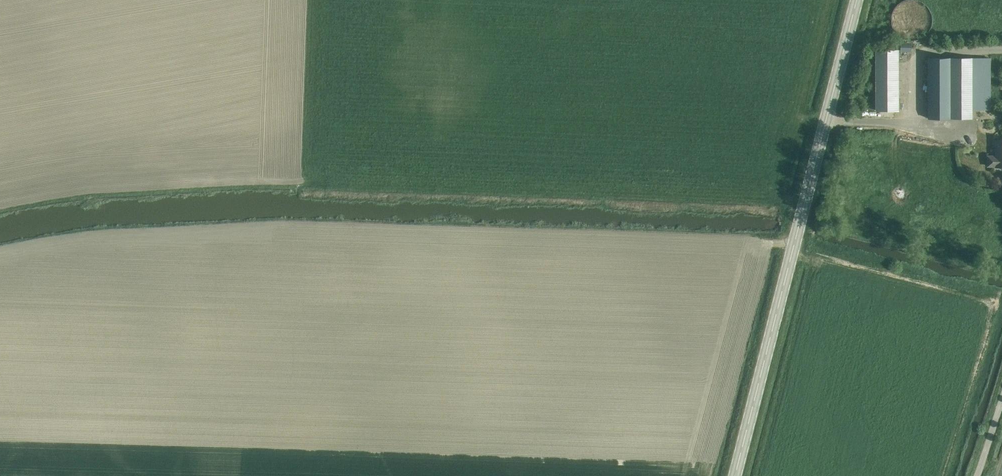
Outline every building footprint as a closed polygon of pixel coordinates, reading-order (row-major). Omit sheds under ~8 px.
[(930,10),(928,7),(925,4),(922,2),(918,0),(917,0),(906,0),(903,1),(900,3),(897,5),(894,9),(892,12),(891,16),(891,19),(891,23),(892,27),(894,31),(896,34),(899,37),(903,39),(907,40),(911,41),(914,40),(918,39),(922,38),(925,35),(928,33),(930,29),(931,25),(932,21),(932,18),(931,14),(930,10)] [(876,50),(876,110),(898,110),(898,50),(876,50)] [(928,118),(950,118),(972,118),(972,108),(990,108),(990,58),(950,58),(928,58),(928,118)] [(996,140),(996,156),(988,156),(988,166),(996,166),(996,167),(1001,167),(1001,140),(996,140)]
